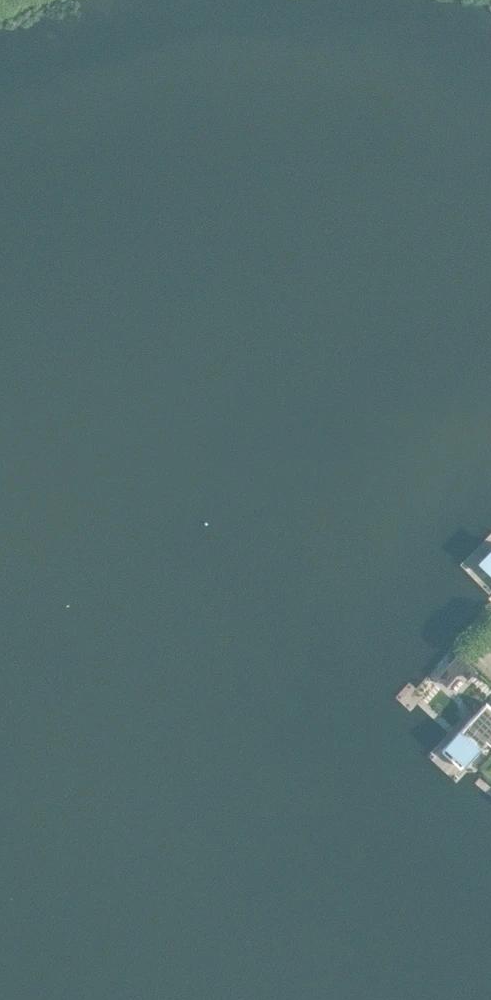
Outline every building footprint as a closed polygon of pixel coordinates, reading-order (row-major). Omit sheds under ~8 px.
[(490,530),(472,548),(490,567),(490,532),(490,530)] [(444,724),(432,736),(451,753),(477,725),(481,729),(490,719),(486,715),(490,709),(490,688),(481,698),(474,691),(444,724)]
